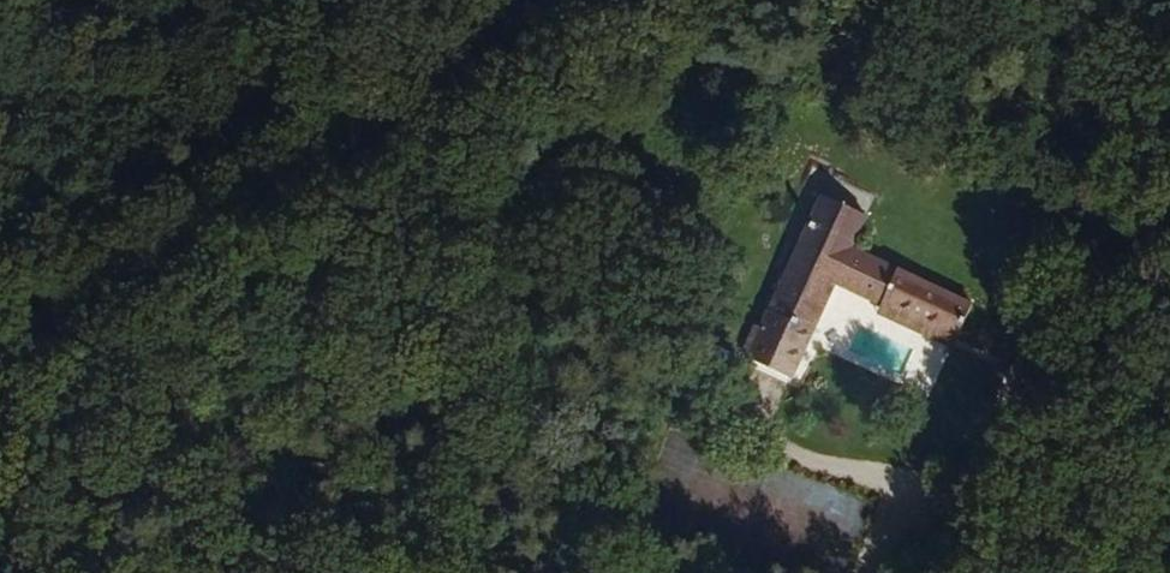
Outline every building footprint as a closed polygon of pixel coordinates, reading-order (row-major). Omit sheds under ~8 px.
[(811,217),(825,182),(779,164),(730,283),(775,301),(795,252),(800,238),(845,256),(839,272),(922,304),(937,266),(811,217)] [(839,272),(845,256),(800,238),(795,252),(839,272)] [(922,304),(839,272),(839,279),(917,310),(922,304)] [(812,323),(870,344),(880,314),(823,292),(812,323)] [(808,476),(795,504),(835,523),(849,495),(808,476)]
